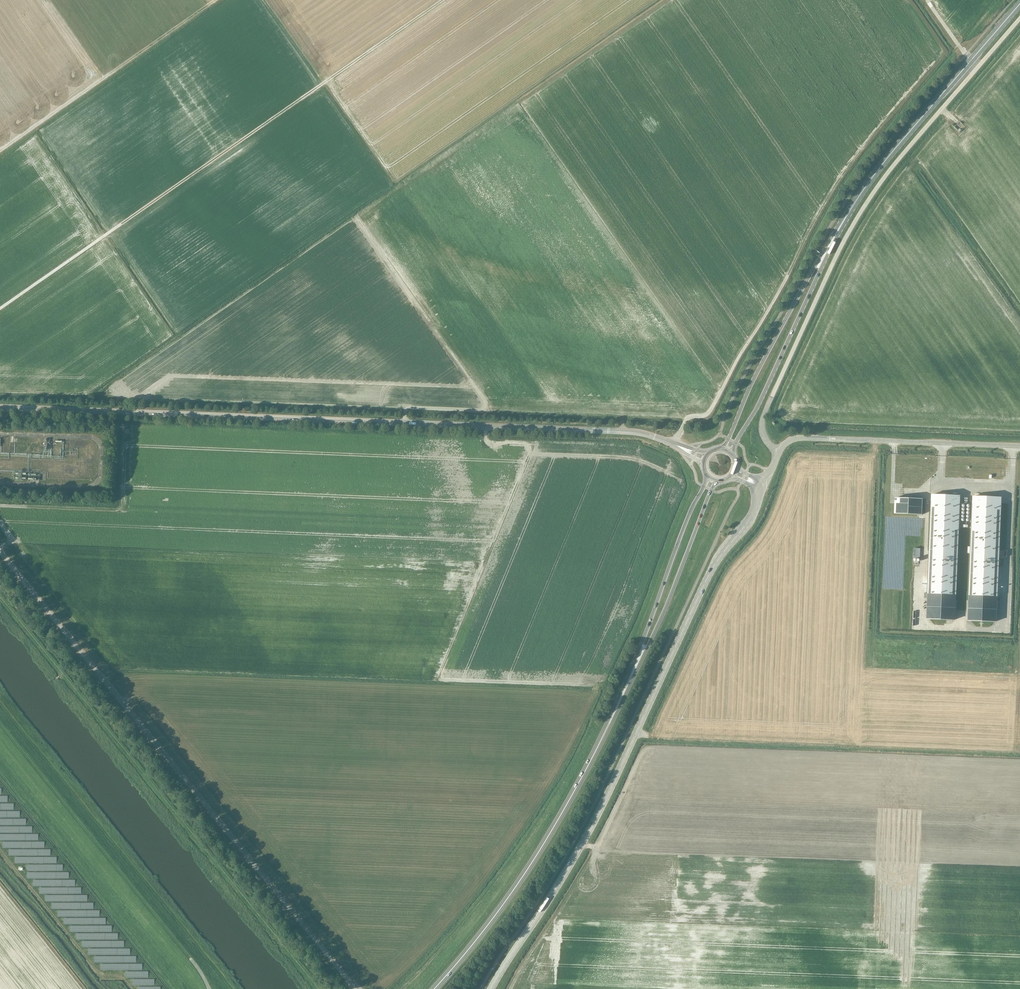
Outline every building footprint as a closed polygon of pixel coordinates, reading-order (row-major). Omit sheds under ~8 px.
[(949,113),(946,116),(953,123),(956,120),(949,113)] [(927,619),(954,620),(959,496),(932,495),(928,593),(924,593),(924,598),(928,598),(927,619)] [(995,622),(1000,497),(973,496),(968,621),(995,622)] [(895,498),(895,513),(922,515),(922,499),(895,498)]
